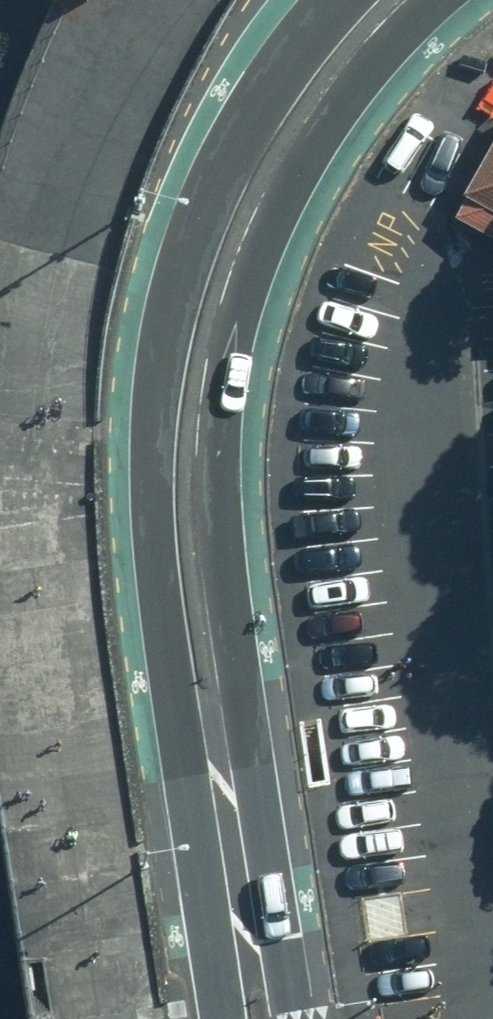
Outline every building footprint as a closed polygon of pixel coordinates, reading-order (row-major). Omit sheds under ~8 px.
[(47,3),(61,12),(69,0),(43,0),(47,3)] [(477,194),(480,196),(470,214),(492,226),(492,164),(477,194)]
